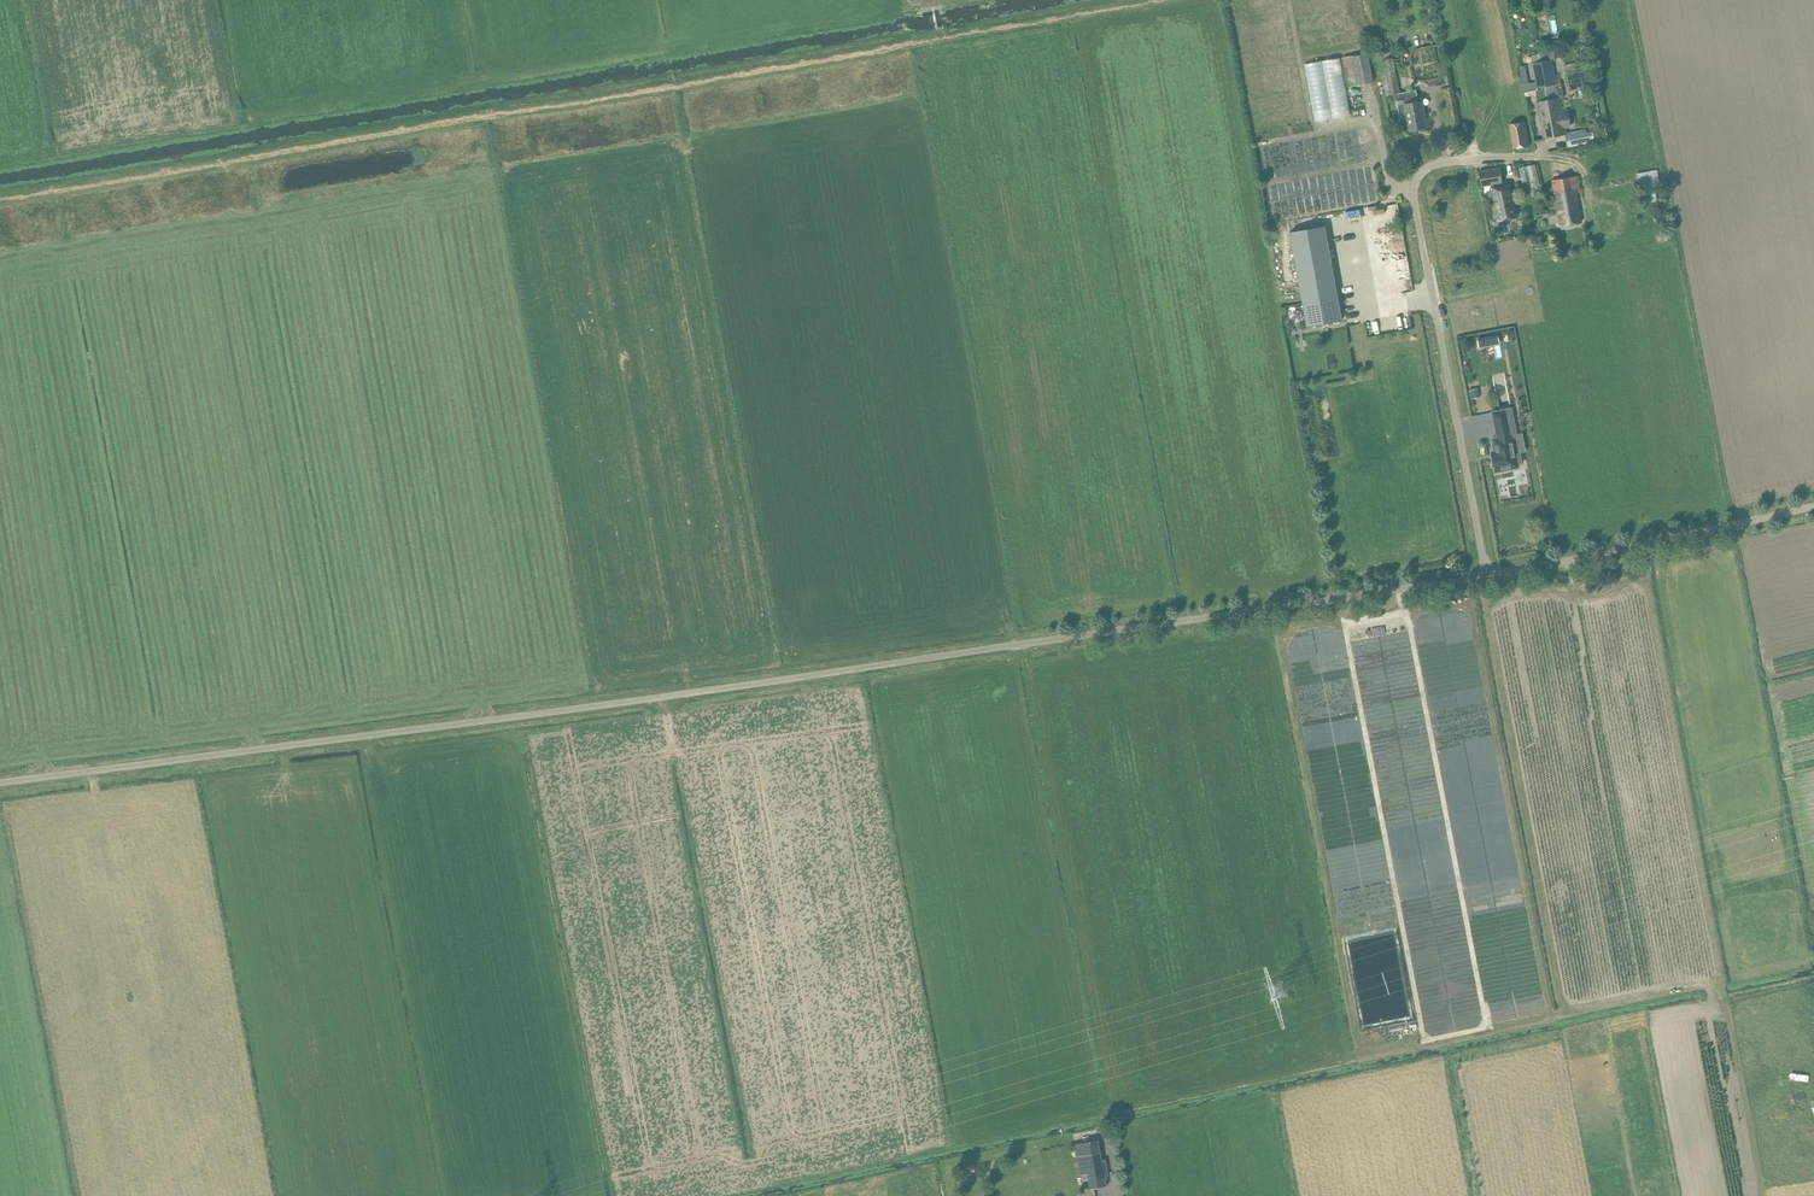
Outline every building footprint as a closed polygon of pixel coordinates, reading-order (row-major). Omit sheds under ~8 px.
[(1540,53),(1542,63),(1544,63),(1548,85),(1546,86),(1549,100),(1559,98),(1558,97),(1557,97),(1555,83),(1550,59),(1553,58),(1551,50),(1540,53)] [(1368,53),(1343,58),(1349,86),(1374,82),(1368,53)] [(1537,101),(1541,120),(1562,116),(1561,112),(1559,98),(1549,100),(1546,86),(1548,85),(1544,63),(1542,63),(1540,53),(1531,55),(1537,81),(1524,84),(1526,97),(1537,95),(1538,101),(1537,101)] [(1351,115),(1340,58),(1304,64),(1315,121),(1351,115)] [(1381,72),(1386,94),(1400,90),(1394,69),(1381,72)] [(1401,93),(1395,94),(1397,103),(1399,115),(1406,114),(1409,131),(1427,128),(1425,116),(1422,100),(1418,101),(1416,90),(1401,93)] [(1562,116),(1541,120),(1544,138),(1565,134),(1563,123),(1570,122),(1568,111),(1561,112),(1562,116)] [(1529,146),(1528,134),(1527,125),(1512,126),(1514,148),(1529,146)] [(1503,186),(1502,182),(1504,182),(1500,167),(1479,171),(1482,186),(1491,184),(1492,188),(1491,188),(1499,220),(1517,217),(1510,184),(1503,186)] [(1637,173),(1640,190),(1639,190),(1642,204),(1658,201),(1655,188),(1661,186),(1657,169),(1637,173)] [(1577,176),(1552,180),(1561,226),(1581,222),(1576,190),(1580,189),(1577,176)] [(1325,226),(1290,232),(1307,325),(1342,318),(1325,226)] [(1405,252),(1404,248),(1403,246),(1401,244),(1399,243),(1396,243),(1392,243),(1390,245),(1389,246),(1387,249),(1387,253),(1388,256),(1390,259),(1393,261),(1397,261),(1399,261),(1401,260),(1403,258),(1404,256),(1405,252)] [(1477,388),(1468,389),(1470,400),(1479,398),(1477,388)] [(1516,452),(1513,435),(1517,435),(1511,408),(1492,412),(1497,438),(1492,439),(1495,451),(1491,451),(1495,472),(1519,467),(1519,464),(1522,463),(1520,451),(1516,452)] [(1106,1185),(1100,1152),(1098,1139),(1075,1144),(1081,1175),(1088,1174),(1091,1188),(1106,1185)]
